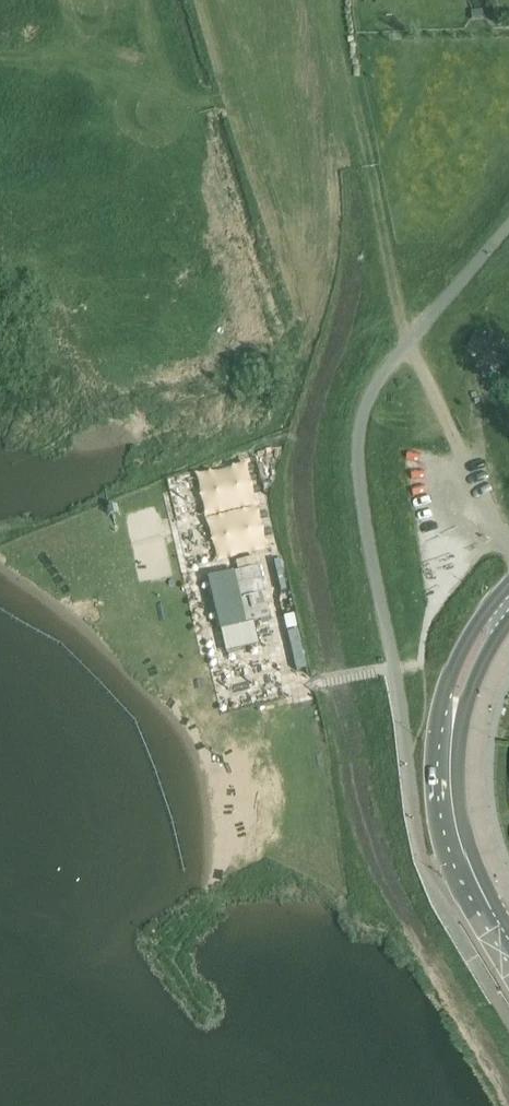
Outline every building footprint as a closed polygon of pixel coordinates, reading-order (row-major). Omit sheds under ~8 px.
[(501,364),(504,366),(508,358),(508,350),(500,345),(504,339),(491,331),(487,338),(476,331),(468,346),(501,364)] [(235,572),(208,577),(219,631),(246,626),(235,572)]
